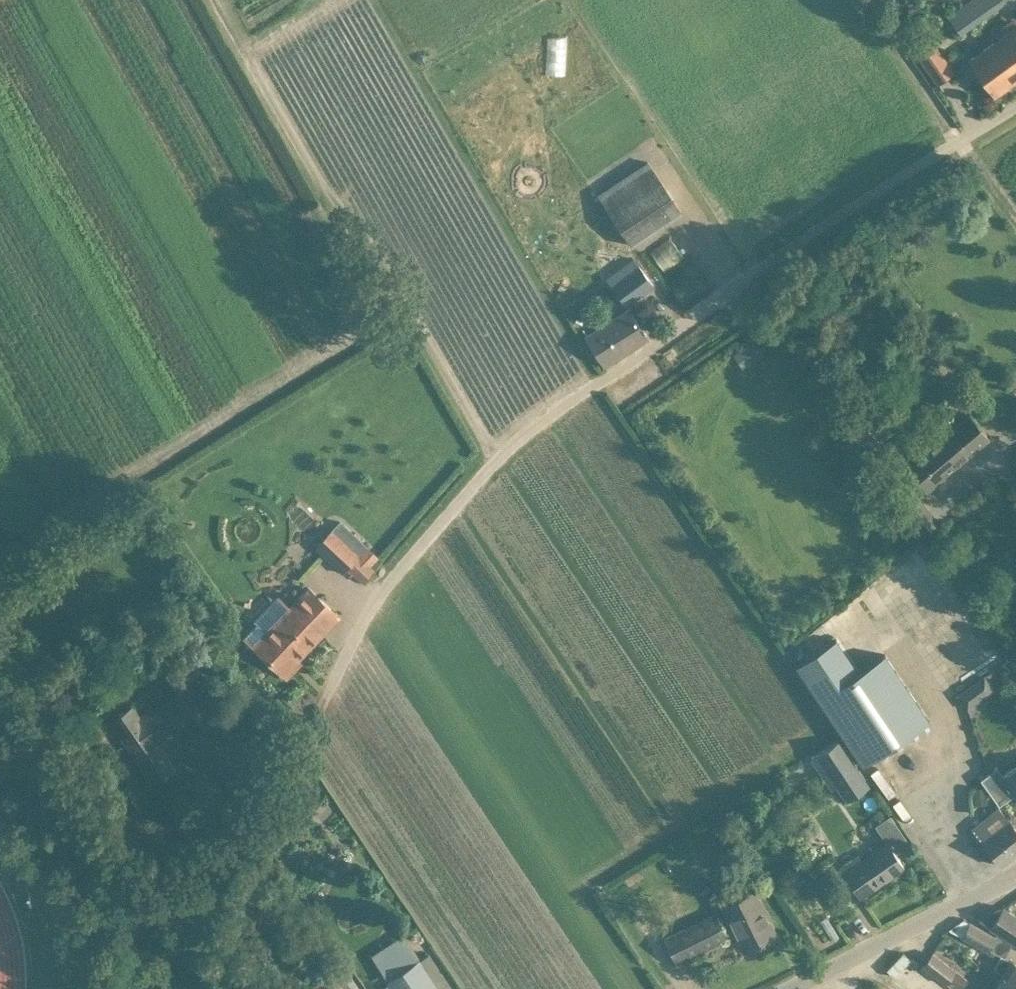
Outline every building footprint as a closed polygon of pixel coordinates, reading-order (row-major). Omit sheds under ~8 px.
[(1006,2),(1005,0),(969,0),(947,16),(960,34),(1006,2)] [(1015,14),(994,29),(1000,37),(968,59),(994,95),(1015,79),(1015,16),(1015,14)] [(917,55),(926,68),(938,84),(955,72),(943,56),(934,43),(917,55)] [(598,194),(620,228),(632,244),(682,211),(670,194),(648,161),(598,194)] [(627,305),(654,285),(634,258),(607,278),(627,305)] [(585,336),(604,365),(648,338),(629,308),(585,336)] [(743,347),(733,354),(743,367),(753,360),(743,347)] [(936,440),(956,464),(989,436),(970,413),(956,424),(948,414),(932,426),(930,428),(929,427),(922,433),(932,444),(936,440)] [(926,489),(937,480),(956,464),(936,440),(932,444),(932,445),(924,452),(918,444),(896,462),(904,471),(906,474),(911,470),(914,474),(926,489)] [(898,507),(920,535),(938,520),(916,493),(898,507)] [(358,554),(332,530),(316,546),(343,571),(358,554)] [(254,645),(270,660),(284,674),(322,634),(318,632),(336,613),(322,599),(309,587),(280,617),(272,609),(245,637),(254,645)] [(835,638),(796,664),(862,764),(929,720),(884,654),(858,672),(835,638)] [(213,718),(202,702),(177,666),(157,680),(171,700),(142,720),(132,707),(112,721),(142,764),(154,780),(173,766),(154,739),(172,727),(172,728),(177,724),(184,718),(193,732),(213,718)] [(1003,672),(1002,684),(1012,685),(1014,674),(1003,672)] [(817,753),(812,756),(828,780),(833,776),(848,799),(869,785),(838,739),(817,753)] [(1003,774),(998,766),(980,778),(999,804),(1015,793),(1015,794),(1015,765),(1003,774)] [(986,787),(974,788),(975,803),(988,802),(986,787)] [(1015,852),(1015,829),(998,807),(972,828),(1001,864),(1015,852)] [(840,868),(848,880),(860,897),(905,866),(888,842),(862,860),(859,854),(840,868)] [(646,866),(629,876),(634,885),(651,876),(646,866)] [(775,934),(766,916),(754,890),(723,905),(736,931),(744,949),(775,934)] [(1003,906),(990,926),(1015,943),(1015,941),(1015,915),(1003,906)] [(728,938),(719,920),(715,912),(664,937),(668,945),(677,963),(728,938)] [(995,935),(970,922),(963,936),(988,949),(995,935)] [(454,988),(430,953),(419,959),(401,934),(371,954),(394,988),(452,988),(454,988)] [(948,979),(955,969),(932,952),(923,965),(945,982),(947,980),(948,979)] [(1010,959),(1010,960),(1003,956),(995,970),(1002,974),(997,984),(999,988),(1001,988),(1015,988),(1015,962),(1010,959)] [(948,979),(947,980),(956,987),(964,977),(955,969),(948,979)]
